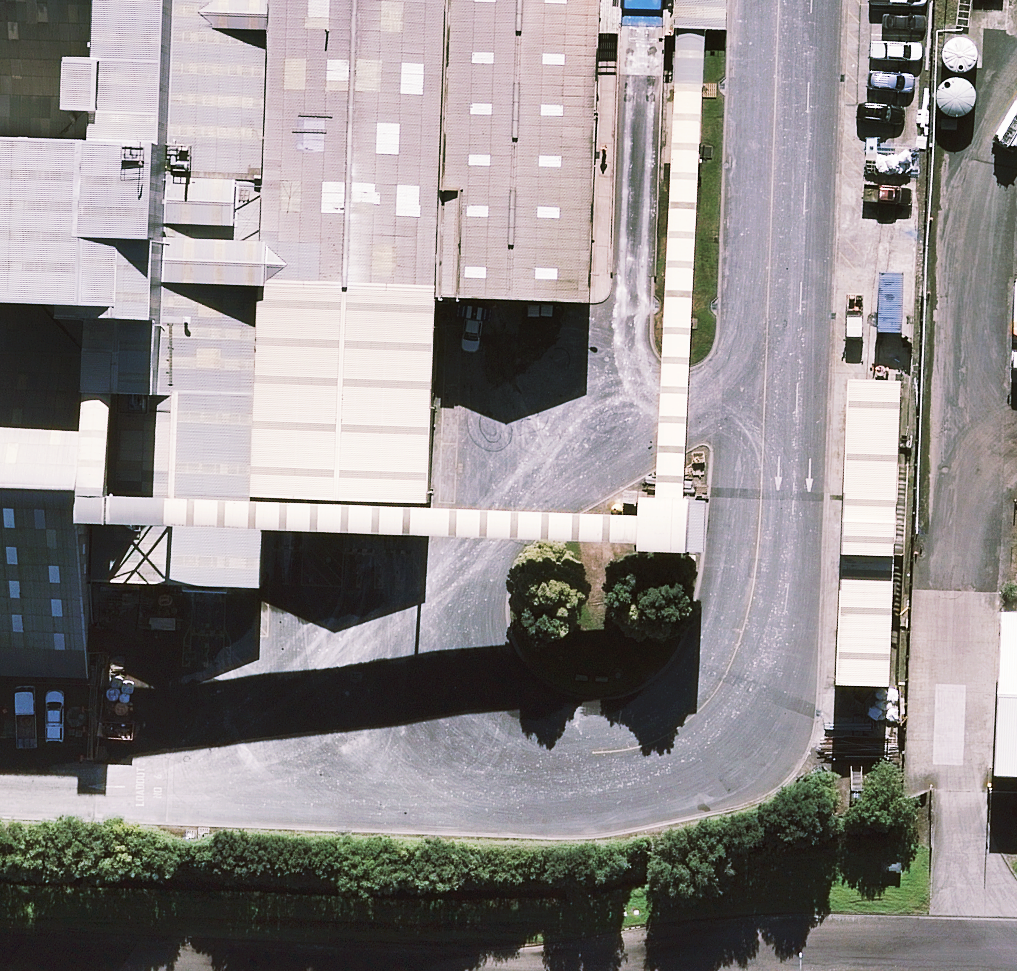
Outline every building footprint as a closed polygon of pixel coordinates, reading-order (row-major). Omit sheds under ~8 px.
[(92,70),(94,0),(0,0),(0,67),(92,70)] [(281,0),(94,0),(92,70),(90,131),(84,315),(80,455),(266,461),(281,0)] [(266,461),(441,466),(447,279),(456,0),(281,0),(266,461)] [(447,279),(604,284),(613,0),(456,0),(447,279)] [(84,315),(90,131),(0,128),(0,312),(84,315)] [(73,660),(80,455),(84,315),(0,312),(0,657),(73,660)] [(849,528),(841,686),(898,689),(908,383),(854,381),(849,528)] [(995,580),(990,747),(1016,748),(1016,581),(995,580)]
